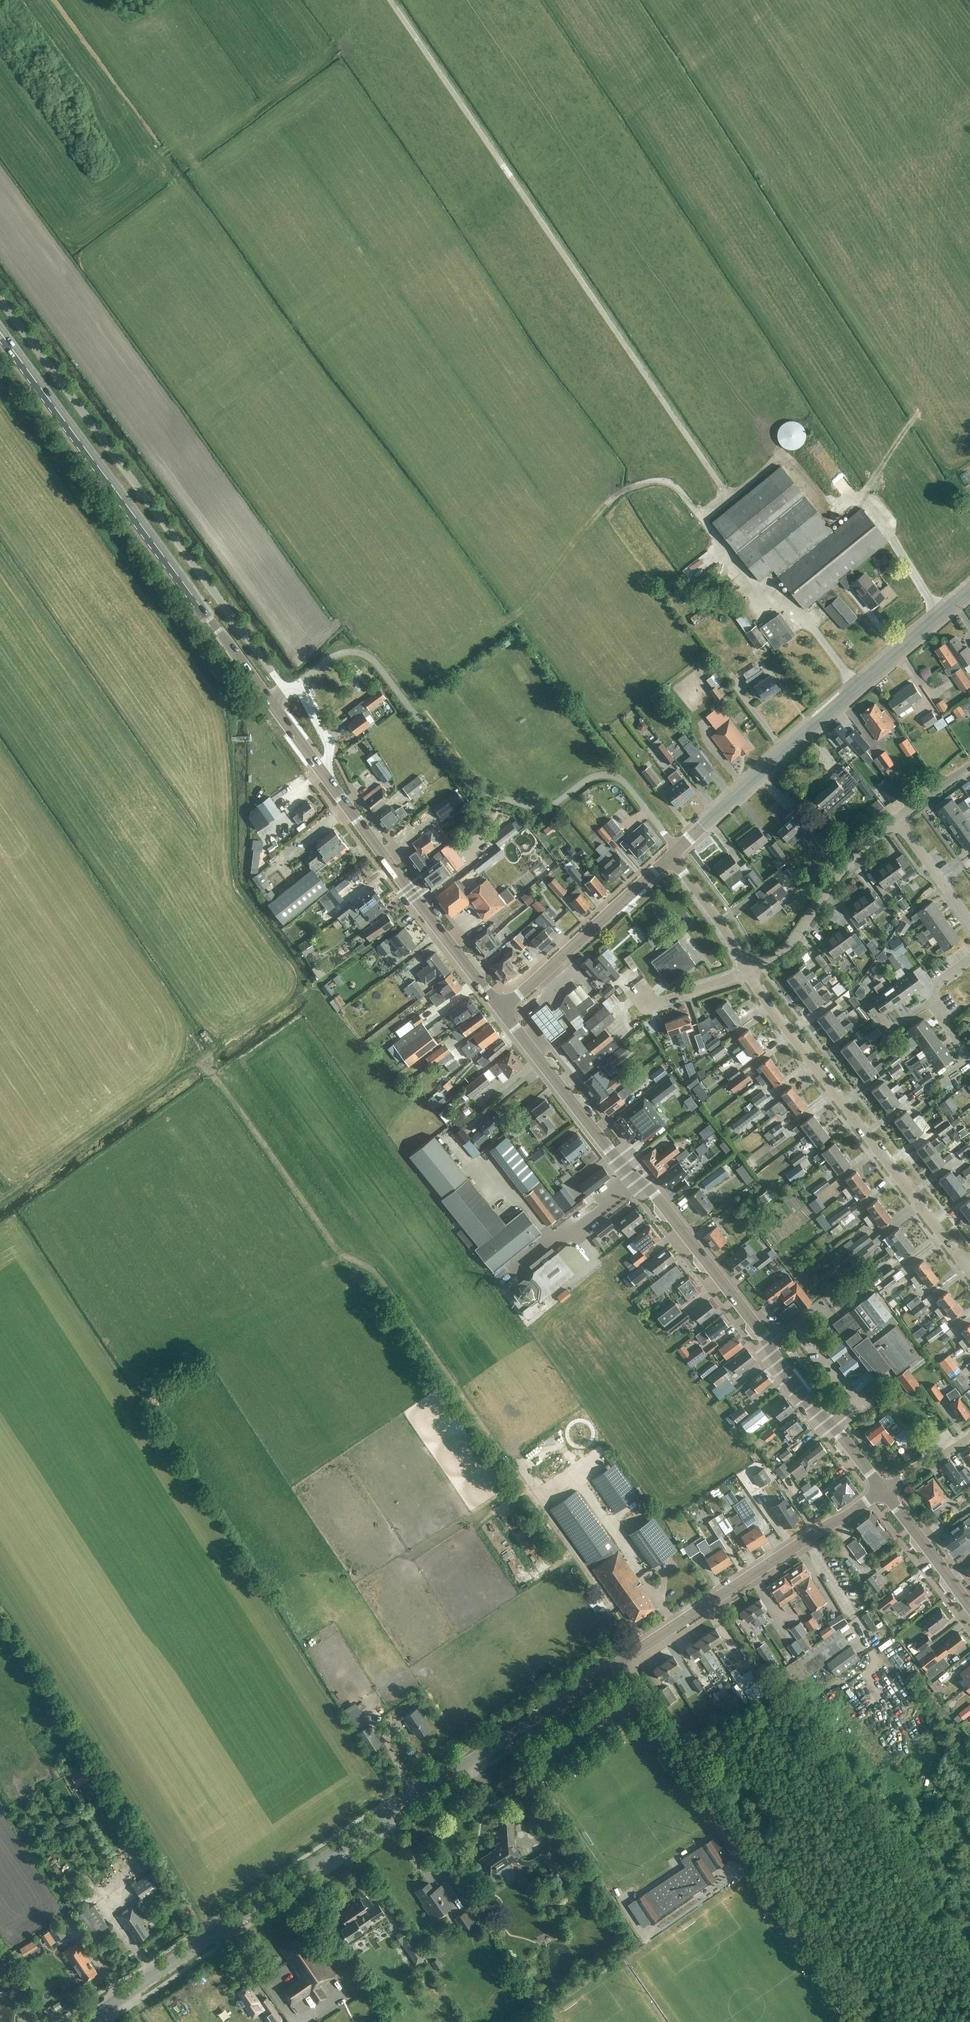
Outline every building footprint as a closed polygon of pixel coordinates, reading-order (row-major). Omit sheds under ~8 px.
[(804,440),(805,435),(804,431),(802,427),(799,424),(795,422),(790,421),(786,422),(782,424),(779,427),(777,431),(776,435),(777,440),(779,444),(782,447),(786,449),(790,450),(795,449),(799,447),(802,444),(804,440)] [(861,508),(833,531),(779,466),(711,523),(758,581),(772,570),(804,609),(816,599),(843,630),(857,617),(831,588),(839,581),(846,590),(852,585),(871,608),(884,598),(864,573),(858,578),(851,571),(888,541),(861,508)] [(960,481),(965,489),(969,487),(969,486),(965,478),(960,481)] [(708,550),(686,564),(696,579),(718,565),(708,550)] [(878,560),(883,566),(889,561),(884,555),(878,560)] [(710,615),(704,607),(689,618),(695,626),(710,615)] [(759,628),(775,650),(795,635),(779,613),(759,628)] [(745,632),(753,627),(743,614),(736,619),(745,632)] [(755,625),(753,627),(745,632),(745,633),(756,649),(767,643),(755,625)] [(955,636),(946,643),(963,668),(969,663),(969,651),(967,647),(964,649),(955,636)] [(957,661),(945,644),(936,650),(941,657),(940,658),(947,668),(952,665),(956,671),(951,675),(962,691),(969,686),(969,681),(957,661)] [(347,669),(342,673),(347,680),(352,676),(347,669)] [(763,699),(779,688),(769,675),(767,677),(762,670),(745,681),(751,689),(754,686),(763,699)] [(706,680),(712,688),(709,691),(716,701),(731,689),(717,671),(706,680)] [(912,703),(922,696),(913,683),(894,695),(896,697),(890,701),(898,714),(913,704),(912,703)] [(363,701),(347,713),(351,718),(353,720),(348,724),(356,735),(366,728),(369,732),(377,726),(373,722),(371,724),(366,717),(372,713),(369,710),(385,698),(383,695),(379,690),(363,701)] [(949,708),(943,699),(936,704),(942,713),(949,708)] [(661,713),(667,709),(663,703),(657,708),(661,713)] [(882,712),(876,703),(861,713),(868,722),(866,724),(877,740),(890,731),(889,729),(895,725),(884,710),(882,712)] [(952,710),(958,719),(965,714),(959,705),(952,710)] [(934,723),(938,720),(932,711),(921,718),(927,727),(934,723)] [(954,719),(951,714),(946,718),(948,722),(954,719)] [(938,720),(934,723),(935,726),(938,730),(939,731),(948,725),(943,718),(943,717),(938,720)] [(717,732),(711,736),(730,761),(740,753),(742,756),(752,748),(745,739),(729,719),(715,729),(717,732)] [(672,721),(661,730),(669,741),(680,732),(672,721)] [(841,723),(830,732),(844,747),(849,743),(860,755),(867,750),(870,747),(859,734),(855,729),(850,734),(841,723)] [(931,734),(938,730),(935,726),(928,730),(931,734)] [(902,739),(911,753),(920,747),(911,733),(902,739)] [(678,739),(684,747),(690,742),(684,735),(678,739)] [(657,739),(651,744),(654,749),(666,765),(673,760),(657,739)] [(690,742),(684,747),(690,756),(683,761),(690,770),(702,785),(712,778),(708,773),(713,769),(698,750),(697,751),(690,742)] [(873,760),(882,771),(882,772),(894,763),(886,751),(873,760)] [(380,759),(370,766),(383,783),(392,776),(380,759)] [(843,765),(826,781),(830,786),(815,798),(828,813),(843,799),(838,794),(844,788),(843,786),(847,783),(852,789),(859,783),(843,765)] [(641,771),(653,786),(660,781),(648,766),(641,771)] [(682,777),(682,778),(676,770),(667,777),(673,785),(685,800),(695,793),(682,777)] [(420,778),(427,786),(430,783),(424,775),(420,778)] [(427,786),(420,778),(418,776),(402,788),(410,799),(411,798),(421,790),(427,786)] [(878,784),(891,803),(900,797),(886,777),(878,784)] [(961,786),(964,790),(969,798),(969,783),(969,781),(961,786)] [(381,785),(363,797),(373,811),(391,799),(381,785)] [(685,800),(673,785),(664,792),(676,808),(685,800)] [(433,808),(441,819),(464,803),(456,792),(433,808)] [(593,802),(592,796),(588,794),(586,794),(584,792),(578,796),(581,800),(583,798),(583,803),(588,805),(593,802)] [(950,795),(934,806),(937,810),(945,820),(967,803),(965,800),(957,805),(953,799),(950,795)] [(281,813),(270,796),(256,806),(268,823),(281,813)] [(315,811),(307,801),(295,811),(297,814),(292,817),(298,824),(303,820),(315,811)] [(967,803),(945,820),(952,830),(967,818),(963,813),(969,807),(967,803)] [(391,806),(377,817),(386,830),(407,814),(401,806),(395,811),(391,806)] [(798,824),(802,819),(794,810),(784,818),(787,822),(777,831),(785,840),(800,827),(798,824)] [(612,837),(620,830),(621,830),(611,818),(602,826),(612,837)] [(967,818),(952,830),(959,840),(969,831),(969,822),(967,818)] [(491,838),(492,840),(499,848),(517,832),(509,823),(491,838)] [(648,829),(643,823),(620,843),(626,849),(628,847),(637,857),(654,841),(646,832),(648,829)] [(813,824),(812,825),(806,829),(825,854),(831,849),(813,824)] [(554,830),(550,825),(543,831),(547,836),(554,830)] [(602,826),(601,826),(597,830),(607,842),(612,838),(602,826)] [(277,830),(282,836),(285,834),(279,828),(277,830)] [(757,828),(738,842),(748,855),(767,840),(757,828)] [(417,850),(407,857),(420,874),(433,864),(426,855),(444,843),(434,829),(413,843),(417,850)] [(271,890),(270,891),(263,896),(268,904),(283,923),(327,888),(315,874),(348,848),(334,830),(322,840),(319,839),(316,841),(316,844),(315,845),(318,849),(304,860),(311,869),(276,897),(271,890)] [(959,840),(966,850),(969,847),(969,831),(959,840)] [(804,844),(808,849),(813,846),(808,840),(804,844)] [(533,849),(540,855),(546,849),(539,842),(533,849)] [(774,842),(769,846),(768,847),(776,858),(771,862),(777,869),(788,860),(774,842)] [(253,863),(262,865),(266,848),(257,845),(255,854),(253,863)] [(504,855),(498,847),(482,860),(487,867),(495,860),(496,861),(504,855)] [(578,852),(582,857),(586,854),(582,849),(578,852)] [(607,850),(602,855),(620,874),(629,866),(617,853),(613,856),(607,850)] [(445,856),(443,858),(438,851),(433,855),(437,862),(420,875),(431,889),(450,875),(456,870),(445,856)] [(738,866),(728,854),(714,865),(730,886),(739,879),(738,878),(743,874),(752,886),(759,881),(751,869),(750,869),(745,863),(739,868),(738,866)] [(620,874),(602,855),(596,860),(602,866),(599,870),(611,882),(620,874)] [(900,876),(903,881),(916,872),(908,861),(900,867),(894,857),(883,865),(894,880),(900,876)] [(762,882),(765,880),(752,862),(749,864),(762,882)] [(573,865),(566,871),(577,883),(583,878),(573,865)] [(894,880),(883,865),(873,872),(880,882),(875,885),(883,895),(892,889),(889,884),(894,880)] [(783,872),(788,878),(789,877),(792,880),(796,876),(794,873),(795,873),(789,866),(783,872)] [(267,881),(267,880),(261,872),(251,879),(260,892),(269,885),(270,887),(272,886),(270,883),(269,884),(267,881)] [(597,899),(607,891),(594,876),(585,883),(597,899)] [(760,901),(754,905),(751,908),(762,922),(782,907),(777,901),(787,893),(775,878),(755,894),(760,901)] [(565,892),(558,883),(554,879),(547,885),(558,898),(565,892)] [(469,894),(458,880),(436,897),(451,916),(470,902),(485,921),(505,905),(506,905),(498,895),(487,880),(469,894)] [(534,885),(518,895),(523,902),(529,898),(531,900),(540,894),(534,885)] [(333,887),(325,894),(335,906),(343,900),(338,892),(336,890),(334,888),(333,887)] [(347,905),(335,914),(339,920),(346,915),(349,912),(354,919),(380,899),(377,896),(379,895),(374,888),(353,905),(357,910),(352,910),(351,909),(350,909),(347,905)] [(505,889),(498,895),(506,905),(505,905),(506,907),(514,900),(505,889)] [(581,913),(589,905),(587,903),(588,903),(580,893),(580,894),(576,889),(571,893),(575,898),(570,902),(574,908),(576,907),(581,913)] [(873,889),(869,893),(868,891),(857,898),(869,914),(874,910),(877,914),(886,907),(873,889)] [(897,902),(903,911),(909,907),(902,897),(897,902)] [(857,898),(849,904),(847,906),(854,916),(850,919),(857,929),(866,922),(863,918),(869,914),(857,898)] [(380,899),(354,919),(354,920),(355,919),(357,920),(359,921),(365,916),(369,921),(386,907),(380,899)] [(536,910),(542,905),(538,899),(532,904),(536,910)] [(923,922),(939,911),(932,901),(916,913),(911,917),(914,921),(919,917),(923,922)] [(692,921),(697,917),(691,908),(686,911),(692,921)] [(533,927),(525,935),(530,941),(531,940),(540,950),(552,939),(548,935),(553,930),(550,927),(555,923),(544,911),(538,916),(544,922),(541,925),(544,929),(543,930),(539,933),(533,927)] [(927,928),(922,931),(917,936),(919,940),(946,921),(939,911),(923,922),(927,928)] [(387,915),(378,921),(363,931),(369,940),(384,930),(385,931),(389,928),(388,927),(393,924),(387,915)] [(894,916),(889,920),(893,926),(898,922),(894,916)] [(896,930),(903,935),(909,925),(901,921),(896,930)] [(946,921),(919,940),(922,944),(933,936),(937,942),(953,930),(946,921)] [(844,950),(847,954),(862,943),(855,933),(851,936),(843,926),(833,934),(844,950)] [(488,927),(471,941),(477,949),(495,936),(488,927)] [(389,939),(390,941),(396,948),(398,947),(404,955),(415,946),(408,936),(409,935),(404,928),(389,939)] [(953,930),(937,942),(941,947),(935,951),(938,955),(944,951),(960,940),(953,930)] [(308,940),(311,944),(319,939),(315,934),(307,939),(308,940)] [(833,934),(823,942),(830,951),(825,955),(833,965),(842,958),(839,954),(844,950),(833,934)] [(495,936),(477,949),(484,957),(501,944),(495,936)] [(525,946),(515,936),(510,940),(520,951),(525,946)] [(903,943),(898,936),(893,940),(898,947),(903,943)] [(345,943),(349,952),(357,948),(353,939),(345,943)] [(308,940),(298,946),(304,955),(315,949),(311,944),(308,940)] [(385,944),(383,941),(376,946),(384,956),(391,951),(385,944)] [(678,941),(651,961),(668,984),(695,964),(678,941)] [(874,943),(869,947),(874,954),(879,950),(874,943)] [(505,957),(492,967),(503,982),(515,973),(511,968),(513,966),(509,962),(517,955),(512,948),(503,955),(505,957)] [(633,951),(626,954),(632,968),(639,965),(633,951)] [(875,958),(877,959),(879,961),(881,963),(887,958),(885,956),(882,952),(881,951),(877,956),(875,958)] [(435,952),(424,960),(428,965),(417,973),(424,982),(435,974),(439,979),(450,971),(435,952)] [(589,958),(580,965),(594,980),(599,976),(605,983),(610,978),(612,981),(620,975),(611,965),(601,953),(593,961),(594,961),(593,962),(589,958)] [(828,964),(820,953),(814,958),(822,968),(828,964)] [(897,953),(893,958),(900,964),(904,959),(897,953)] [(946,968),(952,964),(948,958),(942,962),(946,968)] [(320,961),(315,964),(320,975),(325,973),(320,961)] [(870,969),(875,975),(880,971),(875,965),(870,969)] [(913,994),(923,987),(913,971),(907,975),(901,968),(897,970),(913,994)] [(799,969),(786,979),(794,989),(807,979),(808,981),(815,975),(814,974),(812,971),(805,977),(799,969)] [(899,981),(893,985),(903,1001),(913,994),(897,970),(893,973),(899,981)] [(462,988),(451,973),(438,982),(443,988),(430,997),(436,1006),(462,988)] [(332,979),(338,987),(343,983),(337,975),(332,979)] [(807,979),(794,989),(802,999),(815,989),(816,991),(823,985),(820,981),(813,987),(808,981),(807,979)] [(859,984),(854,979),(849,983),(854,989),(859,984)] [(414,994),(418,999),(425,994),(415,980),(408,985),(414,994)] [(881,981),(878,984),(894,1008),(903,1001),(893,985),(887,989),(881,981)] [(831,988),(837,996),(845,990),(839,982),(831,988)] [(321,987),(328,997),(334,993),(326,983),(321,987)] [(580,984),(567,994),(566,995),(559,1008),(566,1016),(576,1030),(584,1023),(578,1015),(594,1002),(580,984)] [(873,999),(865,1004),(872,1014),(880,1009),(883,1014),(894,1008),(878,984),(874,987),(879,994),(873,999)] [(601,993),(606,998),(615,989),(610,985),(601,993)] [(815,989),(802,999),(810,1010),(822,1000),(823,1001),(831,996),(828,991),(820,997),(816,991),(815,989)] [(753,1015),(763,1009),(754,992),(744,998),(753,1015)] [(858,992),(853,995),(857,1001),(862,998),(858,992)] [(585,1022),(586,1023),(585,1024),(584,1023),(576,1030),(573,1033),(574,1034),(561,1044),(573,1059),(586,1074),(619,1045),(606,1030),(605,1030),(603,1028),(615,1018),(608,1010),(619,1001),(613,993),(602,1003),(605,1006),(585,1022)] [(418,999),(414,994),(409,998),(413,1003),(418,999)] [(338,996),(331,1001),(329,1002),(337,1012),(345,1006),(338,996)] [(853,996),(848,1000),(853,1007),(859,1003),(853,996)] [(459,1005),(449,1013),(450,1015),(457,1023),(467,1015),(469,1018),(479,1010),(469,997),(459,1005)] [(703,1021),(696,1023),(700,1033),(701,1035),(715,1025),(734,1011),(726,1001),(716,1009),(721,1016),(719,1018),(717,1016),(711,1020),(706,1024),(703,1021)] [(546,1004),(531,1016),(551,1042),(565,1030),(559,1022),(566,1016),(559,1008),(558,1007),(555,1009),(552,1011),(546,1004)] [(855,1008),(863,1018),(867,1015),(859,1005),(855,1008)] [(838,1020),(839,1021),(846,1016),(843,1012),(836,1017),(830,1010),(817,1019),(825,1030),(838,1020)] [(480,1011),(459,1027),(465,1035),(486,1020),(480,1011)] [(734,1011),(715,1025),(718,1030),(723,1026),(727,1031),(731,1029),(741,1021),(734,1011)] [(416,1028),(422,1023),(424,1022),(418,1014),(411,1020),(416,1028)] [(688,1014),(676,1018),(686,1045),(690,1044),(685,1029),(692,1026),(688,1014)] [(676,1018),(664,1023),(669,1035),(676,1032),(681,1047),(686,1045),(676,1018)] [(931,1029),(924,1019),(908,1030),(912,1036),(905,1042),(908,1045),(931,1029)] [(838,1020),(825,1030),(833,1040),(845,1031),(846,1032),(854,1026),(851,1022),(843,1027),(839,1021),(838,1020)] [(422,1023),(416,1028),(393,1044),(408,1065),(414,1061),(418,1058),(437,1044),(422,1023)] [(468,1043),(461,1048),(469,1058),(471,1057),(476,1053),(499,1036),(489,1023),(466,1041),(468,1043)] [(400,1037),(408,1032),(403,1025),(396,1031),(400,1037)] [(742,1043),(732,1051),(735,1055),(755,1039),(748,1029),(738,1037),(742,1043)] [(881,1035),(877,1029),(868,1036),(872,1041),(881,1035)] [(931,1029),(908,1045),(911,1049),(918,1044),(922,1050),(938,1039),(931,1029)] [(701,1035),(700,1033),(694,1035),(699,1049),(705,1047),(704,1045),(701,1035)] [(717,1036),(704,1045),(708,1051),(721,1042),(717,1036)] [(485,1053),(476,1060),(482,1067),(491,1060),(507,1046),(502,1039),(485,1053)] [(755,1039),(735,1055),(738,1058),(748,1051),(753,1057),(763,1049),(755,1039)] [(938,1039),(922,1050),(926,1056),(919,1061),(922,1065),(945,1048),(938,1039)] [(853,1040),(840,1049),(848,1060),(861,1050),(862,1051),(869,1046),(868,1045),(866,1042),(859,1047),(853,1040)] [(667,1044),(672,1052),(678,1049),(673,1041),(667,1044)] [(605,1059),(606,1060),(612,1068),(631,1053),(623,1044),(605,1059)] [(715,1059),(727,1050),(722,1044),(710,1053),(715,1059)] [(699,1049),(698,1049),(700,1055),(707,1053),(705,1047),(699,1049)] [(945,1048),(922,1065),(925,1069),(932,1063),(936,1070),(952,1058),(945,1048)] [(438,1049),(426,1058),(431,1065),(443,1056),(438,1049)] [(866,1057),(862,1051),(861,1050),(848,1060),(856,1070),(869,1060),(869,1061),(877,1056),(873,1052),(866,1057)] [(496,1063),(489,1068),(496,1076),(503,1071),(508,1078),(523,1066),(510,1051),(496,1062),(496,1063)] [(440,1059),(436,1063),(439,1067),(444,1064),(450,1071),(459,1064),(450,1052),(440,1059)] [(902,1060),(900,1057),(898,1054),(888,1062),(892,1068),(902,1060)] [(760,1074),(755,1077),(758,1082),(777,1068),(769,1057),(759,1065),(763,1071),(760,1074)] [(816,1076),(806,1060),(795,1067),(805,1083),(816,1076)] [(869,1060),(856,1070),(864,1080),(876,1071),(877,1072),(884,1066),(881,1062),(874,1068),(869,1061),(869,1060)] [(898,1063),(892,1068),(887,1071),(892,1078),(903,1069),(898,1063)] [(650,1076),(655,1082),(667,1074),(662,1067),(650,1076)] [(731,1080),(740,1073),(736,1068),(727,1075),(731,1080)] [(777,1068),(758,1082),(762,1086),(767,1082),(765,1081),(769,1078),(774,1086),(785,1078),(777,1068)] [(617,1074),(609,1080),(600,1069),(582,1083),(598,1102),(623,1082),(617,1074)] [(690,1089),(699,1082),(695,1072),(683,1081),(690,1089)] [(735,1086),(747,1077),(743,1072),(731,1080),(735,1086)] [(491,1083),(483,1073),(463,1089),(471,1099),(491,1083)] [(934,1080),(934,1079),(929,1073),(918,1080),(923,1087),(934,1080)] [(654,1105),(676,1088),(667,1078),(646,1095),(654,1105)] [(891,1091),(892,1093),(900,1087),(897,1084),(890,1089),(884,1081),(871,1090),(879,1101),(891,1091)] [(599,1103),(608,1114),(624,1102),(622,1099),(636,1088),(631,1082),(617,1093),(615,1091),(599,1103)] [(912,1091),(916,1097),(924,1090),(918,1082),(913,1085),(915,1089),(912,1091)] [(692,1089),(701,1101),(708,1096),(699,1083),(692,1089)] [(779,1101),(770,1108),(775,1114),(778,1112),(799,1096),(791,1086),(781,1094),(785,1099),(780,1103),(779,1101)] [(751,1100),(756,1106),(767,1098),(761,1091),(751,1100)] [(897,1099),(892,1093),(891,1091),(879,1101),(887,1111),(899,1102),(900,1103),(907,1098),(905,1094),(897,1099)] [(799,1096),(778,1112),(781,1115),(791,1107),(796,1114),(806,1106),(799,1096)] [(957,1109),(948,1097),(938,1105),(947,1117),(957,1109)] [(641,1141),(663,1123),(643,1098),(621,1115),(622,1116),(614,1123),(628,1140),(635,1134),(641,1141)] [(531,1110),(533,1112),(530,1114),(536,1123),(539,1120),(540,1120),(546,1115),(553,1110),(552,1108),(553,1108),(550,1104),(549,1105),(545,1099),(531,1110)] [(482,1116),(477,1107),(466,1115),(474,1127),(480,1123),(478,1119),(482,1116)] [(742,1117),(746,1123),(761,1113),(756,1107),(742,1117)] [(960,1120),(965,1117),(961,1110),(955,1114),(960,1120)] [(481,1129),(470,1139),(477,1147),(489,1136),(487,1134),(503,1120),(495,1111),(478,1125),(481,1129)] [(914,1121),(915,1123),(922,1117),(919,1114),(912,1119),(906,1111),(894,1120),(902,1131),(914,1121)] [(449,1116),(447,1113),(441,1117),(446,1123),(452,1117),(450,1115),(449,1116)] [(807,1135),(821,1125),(813,1114),(800,1124),(799,1124),(792,1129),(795,1133),(802,1128),(807,1134),(807,1135)] [(539,1120),(536,1123),(530,1127),(539,1139),(555,1127),(546,1115),(540,1120),(539,1120)] [(508,1133),(520,1123),(515,1117),(503,1127),(508,1133)] [(948,1119),(938,1127),(934,1130),(940,1137),(954,1127),(948,1119)] [(920,1129),(915,1123),(914,1121),(902,1131),(909,1141),(921,1132),(922,1133),(930,1127),(927,1124),(920,1129)] [(966,1133),(969,1130),(969,1126),(967,1122),(961,1128),(966,1133)] [(770,1132),(774,1136),(785,1128),(781,1124),(770,1132)] [(807,1135),(807,1134),(800,1139),(803,1143),(810,1138),(816,1145),(829,1135),(821,1125),(807,1135)] [(770,1141),(774,1147),(786,1138),(781,1132),(770,1141)] [(465,1133),(458,1139),(457,1140),(462,1145),(469,1138),(465,1133)] [(588,1148),(576,1133),(559,1146),(560,1148),(557,1149),(564,1158),(561,1160),(566,1166),(571,1162),(588,1148)] [(731,1140),(734,1144),(742,1139),(739,1134),(731,1140)] [(443,1198),(468,1178),(434,1136),(409,1156),(443,1198)] [(564,1213),(539,1180),(506,1137),(490,1150),(522,1193),(547,1226),(564,1213)] [(723,1140),(717,1145),(726,1155),(731,1151),(723,1140)] [(941,1142),(934,1147),(929,1141),(916,1150),(924,1160),(936,1151),(937,1152),(945,1147),(941,1142)] [(829,1162),(842,1153),(834,1142),(821,1152),(820,1151),(813,1157),(816,1161),(823,1155),(828,1162),(829,1162)] [(699,1154),(707,1148),(703,1143),(695,1149),(699,1154)] [(642,1158),(649,1167),(656,1177),(668,1167),(664,1162),(679,1151),(673,1144),(659,1154),(655,1148),(642,1158)] [(969,1150),(969,1149),(966,1144),(956,1152),(960,1157),(969,1150)] [(520,1147),(516,1149),(520,1154),(524,1159),(527,1156),(524,1152),(520,1147)] [(543,1151),(541,1148),(530,1157),(532,1160),(543,1151)] [(675,1158),(678,1161),(688,1153),(685,1150),(675,1158)] [(969,1150),(960,1157),(963,1162),(969,1156),(969,1152),(969,1150)] [(802,1151),(789,1160),(794,1167),(807,1158),(802,1151)] [(936,1151),(924,1160),(932,1171),(944,1162),(945,1163),(952,1157),(949,1153),(942,1159),(937,1152),(936,1151)] [(829,1162),(828,1162),(821,1167),(824,1171),(831,1166),(837,1173),(850,1163),(842,1153),(829,1162)] [(750,1178),(757,1172),(746,1159),(739,1165),(750,1178)] [(688,1175),(678,1162),(657,1178),(665,1187),(671,1182),(673,1185),(672,1186),(679,1194),(690,1185),(684,1178),(688,1175)] [(799,1164),(793,1169),(785,1175),(791,1182),(804,1172),(799,1164)] [(969,1171),(969,1164),(961,1171),(964,1175),(969,1171)] [(610,1176),(603,1166),(579,1185),(586,1194),(610,1176)] [(721,1166),(701,1181),(705,1187),(707,1190),(728,1174),(721,1166)] [(845,1195),(863,1181),(856,1171),(845,1179),(851,1187),(849,1189),(847,1186),(842,1191),(845,1195)] [(958,1174),(955,1177),(951,1171),(938,1180),(946,1189),(961,1178),(958,1174)] [(468,1178),(443,1198),(441,1199),(479,1246),(475,1249),(493,1271),(531,1240),(532,1241),(538,1237),(537,1235),(541,1233),(523,1210),(505,1224),(468,1178)] [(815,1195),(821,1191),(830,1184),(825,1178),(811,1190),(815,1195)] [(961,1178),(946,1189),(953,1199),(965,1190),(961,1184),(964,1182),(961,1178)] [(871,1191),(863,1181),(845,1195),(848,1199),(854,1195),(852,1193),(854,1191),(860,1199),(871,1191)] [(575,1202),(563,1186),(552,1195),(564,1211),(575,1202)] [(785,1195),(779,1188),(775,1191),(782,1198),(785,1195)] [(699,1189),(688,1198),(701,1215),(713,1206),(699,1189)] [(767,1190),(758,1197),(763,1204),(772,1197),(767,1190)] [(792,1197),(799,1205),(803,1202),(797,1193),(792,1197)] [(825,1207),(817,1197),(808,1204),(816,1214),(825,1207)] [(731,1199),(722,1207),(715,1212),(721,1219),(737,1206),(731,1199)] [(866,1222),(884,1209),(877,1199),(866,1207),(872,1215),(870,1217),(869,1214),(863,1218),(866,1222)] [(959,1207),(966,1217),(969,1214),(969,1199),(959,1207)] [(832,1226),(851,1212),(847,1206),(828,1220),(832,1226)] [(635,1209),(617,1223),(628,1237),(635,1231),(631,1227),(642,1218),(641,1217),(642,1216),(640,1214),(639,1214),(635,1209)] [(892,1219),(884,1209),(866,1222),(869,1227),(875,1223),(873,1220),(875,1219),(881,1227),(892,1219)] [(851,1212),(840,1221),(844,1227),(856,1218),(851,1212)] [(593,1229),(598,1235),(600,1239),(608,1232),(615,1226),(608,1217),(593,1229)] [(838,1225),(829,1232),(832,1236),(842,1230),(838,1225)] [(650,1226),(638,1235),(639,1236),(633,1240),(640,1249),(629,1258),(637,1267),(648,1258),(643,1253),(651,1247),(660,1240),(650,1226)] [(726,1240),(718,1230),(716,1227),(704,1237),(714,1250),(726,1240)] [(888,1252),(907,1238),(898,1227),(887,1236),(893,1243),(891,1245),(890,1244),(884,1248),(888,1252)] [(850,1256),(872,1240),(866,1233),(853,1243),(850,1240),(842,1246),(850,1256)] [(907,1238),(888,1252),(891,1257),(897,1252),(896,1251),(898,1249),(904,1257),(915,1249),(907,1238)] [(862,1248),(850,1256),(847,1258),(854,1267),(858,1264),(862,1269),(869,1267),(864,1260),(871,1255),(868,1251),(876,1246),(872,1240),(862,1248)] [(529,1266),(534,1271),(530,1284),(525,1283),(524,1284),(520,1287),(519,1292),(520,1294),(513,1300),(528,1318),(539,1309),(535,1304),(573,1273),(574,1272),(587,1262),(575,1246),(566,1245),(558,1252),(556,1253),(551,1248),(529,1266)] [(727,1260),(736,1272),(744,1266),(745,1266),(752,1259),(747,1253),(743,1247),(736,1253),(727,1260)] [(675,1258),(667,1248),(648,1262),(647,1261),(627,1276),(634,1284),(647,1274),(646,1272),(652,1267),(656,1273),(675,1258)] [(770,1251),(767,1253),(766,1252),(753,1263),(759,1270),(772,1259),(774,1257),(770,1251)] [(913,1282),(930,1269),(923,1260),(913,1267),(919,1275),(917,1277),(915,1275),(910,1278),(913,1282)] [(675,1265),(649,1285),(657,1296),(673,1284),(680,1293),(682,1295),(676,1299),(681,1305),(686,1301),(700,1290),(688,1275),(684,1278),(683,1276),(675,1265)] [(880,1274),(884,1279),(895,1271),(890,1265),(880,1274)] [(937,1279),(930,1269),(913,1282),(916,1286),(921,1282),(920,1280),(922,1279),(927,1286),(937,1279)] [(883,1279),(879,1274),(876,1276),(872,1271),(866,1275),(875,1286),(883,1279)] [(787,1274),(763,1292),(771,1301),(779,1295),(781,1297),(786,1304),(794,1298),(802,1308),(811,1301),(801,1288),(808,1283),(800,1273),(794,1278),(796,1282),(794,1283),(787,1274)] [(896,1281),(891,1275),(880,1283),(885,1289),(896,1281)] [(885,1289),(880,1283),(875,1287),(880,1293),(885,1289)] [(569,1284),(560,1292),(565,1298),(574,1290),(569,1284)] [(845,1339),(829,1350),(859,1389),(875,1377),(890,1366),(896,1373),(919,1355),(895,1324),(897,1322),(874,1292),(860,1303),(849,1311),(833,1324),(845,1339)] [(937,1314),(954,1301),(947,1292),(937,1299),(943,1307),(941,1308),(939,1306),(934,1310),(937,1314)] [(911,1309),(921,1301),(917,1296),(907,1304),(911,1309)] [(716,1310),(708,1300),(692,1313),(700,1323),(716,1310)] [(961,1310),(954,1301),(937,1314),(940,1318),(945,1314),(944,1312),(946,1310),(951,1318),(961,1310)] [(664,1326),(681,1313),(673,1302),(655,1315),(664,1326)] [(922,1302),(911,1311),(916,1317),(927,1308),(922,1302)] [(783,1311),(780,1313),(785,1319),(797,1309),(793,1303),(789,1306),(789,1305),(786,1308),(783,1310),(783,1311)] [(690,1317),(684,1310),(664,1326),(670,1333),(690,1317)] [(728,1326),(722,1318),(705,1331),(704,1329),(695,1335),(701,1343),(709,1336),(711,1339),(716,1335),(719,1336),(721,1334),(721,1332),(728,1326)] [(961,1346),(969,1339),(969,1324),(961,1331),(967,1338),(965,1340),(963,1338),(958,1342),(961,1346)] [(929,1343),(945,1333),(940,1326),(925,1336),(929,1343)] [(916,1339),(926,1332),(922,1327),(912,1334),(916,1339)] [(945,1343),(950,1338),(946,1333),(941,1337),(945,1343)] [(735,1336),(718,1349),(719,1350),(725,1357),(726,1359),(743,1346),(735,1336)] [(961,1346),(964,1350),(969,1346),(968,1344),(969,1342),(969,1343),(969,1339),(961,1346)] [(683,1346),(680,1348),(677,1350),(690,1368),(703,1358),(702,1356),(695,1361),(690,1355),(683,1346)] [(695,1361),(702,1356),(706,1353),(701,1347),(690,1355),(695,1361)] [(755,1361),(746,1348),(729,1362),(738,1374),(755,1361)] [(909,1367),(907,1369),(896,1377),(903,1386),(914,1378),(910,1373),(925,1361),(920,1355),(907,1365),(909,1367)] [(964,1366),(969,1361),(969,1359),(967,1355),(960,1360),(964,1366)] [(713,1363),(699,1374),(702,1378),(717,1367),(713,1363)] [(727,1377),(732,1374),(725,1364),(709,1376),(716,1386),(712,1389),(720,1400),(735,1388),(727,1377)] [(771,1381),(763,1371),(750,1381),(753,1385),(745,1391),(749,1397),(757,1390),(758,1392),(759,1391),(761,1393),(765,1390),(763,1387),(771,1381)] [(969,1386),(968,1384),(959,1373),(950,1380),(960,1393),(969,1386)] [(914,1378),(903,1386),(908,1392),(919,1384),(914,1378)] [(934,1402),(936,1401),(943,1396),(934,1384),(925,1390),(934,1402)] [(969,1414),(959,1398),(961,1396),(955,1387),(945,1394),(951,1402),(948,1404),(960,1421),(969,1414)] [(783,1396),(770,1407),(780,1420),(794,1410),(783,1396)] [(730,1414),(738,1423),(748,1414),(741,1406),(730,1414)] [(740,1422),(749,1434),(768,1419),(758,1407),(740,1422)] [(792,1443),(809,1430),(803,1422),(803,1423),(796,1414),(780,1427),(792,1443)] [(900,1428),(894,1420),(889,1415),(887,1415),(879,1421),(865,1432),(866,1433),(865,1436),(867,1439),(870,1439),(873,1444),(875,1442),(876,1444),(880,1441),(882,1442),(883,1441),(886,1445),(893,1439),(892,1438),(894,1436),(899,1442),(906,1443),(913,1437),(909,1431),(902,1430),(898,1433),(896,1431),(900,1428)] [(771,1429),(770,1430),(769,1428),(761,1434),(762,1435),(762,1436),(767,1441),(767,1442),(773,1437),(772,1436),(775,1434),(771,1429)] [(755,1442),(753,1444),(757,1449),(759,1447),(767,1441),(762,1436),(755,1442)] [(796,1478),(807,1469),(816,1463),(814,1460),(826,1451),(819,1442),(798,1458),(787,1467),(796,1478)] [(784,1462),(793,1455),(787,1449),(779,1455),(784,1462)] [(908,1450),(904,1452),(900,1455),(905,1463),(913,1458),(908,1450)] [(563,1453),(551,1458),(556,1468),(567,1463),(563,1453)] [(964,1479),(950,1460),(942,1466),(953,1482),(950,1484),(956,1493),(968,1484),(964,1479)] [(615,1513),(638,1496),(615,1463),(591,1480),(615,1513)] [(774,1470),(780,1478),(781,1479),(790,1473),(782,1463),(774,1470)] [(770,1480),(763,1468),(752,1475),(759,1487),(770,1480)] [(968,1483),(969,1482),(969,1476),(964,1468),(959,1471),(968,1484),(968,1483)] [(742,1471),(737,1474),(752,1496),(757,1492),(742,1471)] [(831,1495),(839,1506),(840,1507),(859,1493),(846,1476),(825,1491),(829,1497),(831,1495)] [(949,1499),(933,1478),(916,1490),(927,1504),(929,1503),(933,1510),(949,1499)] [(806,1498),(809,1503),(822,1494),(815,1484),(812,1487),(808,1482),(800,1487),(804,1492),(797,1497),(797,1500),(800,1503),(806,1498)] [(716,1489),(716,1488),(710,1492),(713,1497),(717,1495),(719,1499),(723,1496),(718,1488),(716,1489)] [(641,1583),(618,1550),(615,1553),(611,1548),(615,1545),(576,1491),(550,1509),(589,1564),(592,1561),(596,1566),(592,1569),(624,1613),(626,1611),(634,1621),(654,1607),(642,1589),(641,1583)] [(744,1498),(733,1505),(738,1512),(758,1544),(766,1539),(758,1526),(759,1526),(760,1523),(755,1515),(744,1498)] [(785,1499),(771,1508),(784,1527),(797,1519),(793,1512),(794,1511),(790,1505),(789,1506),(785,1499)] [(871,1511),(853,1525),(874,1552),(892,1539),(871,1511)] [(730,1515),(718,1523),(725,1534),(733,1529),(738,1537),(740,1538),(742,1537),(750,1549),(758,1544),(738,1512),(731,1517),(730,1515)] [(675,1551),(652,1517),(627,1535),(650,1568),(675,1551)] [(714,1517),(708,1521),(719,1538),(725,1534),(718,1523),(714,1517)] [(772,1527),(777,1524),(773,1517),(768,1520),(772,1527)] [(943,1537),(952,1550),(969,1537),(969,1517),(964,1521),(943,1537)] [(701,1536),(683,1548),(687,1553),(689,1557),(703,1548),(704,1550),(702,1551),(706,1558),(715,1572),(723,1567),(709,1544),(705,1539),(703,1540),(701,1536)] [(719,1538),(709,1544),(723,1567),(731,1561),(724,1550),(726,1549),(719,1538)] [(870,1556),(863,1547),(856,1538),(847,1545),(861,1563),(870,1556)] [(903,1559),(894,1548),(881,1559),(873,1565),(877,1570),(885,1564),(889,1569),(903,1559)] [(803,1563),(794,1569),(786,1575),(794,1587),(795,1586),(813,1612),(827,1602),(812,1579),(812,1578),(810,1575),(811,1575),(803,1563)] [(785,1575),(776,1581),(789,1600),(797,1595),(792,1587),(793,1587),(785,1575)] [(875,1593),(881,1588),(871,1575),(866,1580),(872,1588),(875,1593)] [(907,1578),(899,1583),(901,1588),(910,1583),(907,1578)] [(776,1581),(768,1587),(776,1599),(781,1606),(789,1600),(776,1581)] [(898,1602),(897,1600),(891,1593),(878,1603),(884,1610),(891,1605),(897,1613),(902,1610),(905,1613),(913,1606),(929,1594),(922,1584),(905,1596),(905,1597),(898,1602)] [(872,1588),(866,1593),(874,1603),(880,1598),(875,1593),(872,1588)] [(750,1605),(762,1623),(767,1620),(764,1616),(760,1616),(759,1614),(767,1609),(760,1599),(750,1605)] [(762,1623),(750,1605),(740,1612),(747,1622),(755,1617),(756,1619),(755,1622),(758,1626),(762,1623)] [(939,1627),(949,1619),(940,1608),(923,1621),(932,1633),(940,1628),(939,1627)] [(867,1612),(862,1615),(873,1631),(878,1628),(867,1612)] [(842,1614),(829,1621),(828,1622),(834,1631),(848,1623),(842,1614)] [(882,1619),(887,1624),(892,1620),(887,1614),(882,1619)] [(819,1624),(813,1616),(805,1622),(811,1630),(819,1624)] [(798,1639),(804,1635),(807,1632),(800,1622),(790,1629),(798,1639)] [(705,1635),(712,1645),(717,1642),(722,1649),(726,1646),(722,1639),(715,1629),(705,1635)] [(839,1629),(835,1632),(781,1671),(792,1686),(828,1662),(838,1674),(860,1658),(839,1629)] [(933,1650),(925,1655),(919,1660),(928,1671),(926,1673),(930,1679),(950,1664),(944,1656),(952,1650),(953,1652),(966,1642),(959,1632),(945,1642),(934,1651),(933,1650)] [(326,1648),(326,1633),(321,1633),(321,1635),(315,1634),(314,1639),(311,1639),(311,1647),(326,1648)] [(928,1634),(915,1644),(914,1644),(917,1648),(920,1651),(920,1652),(921,1650),(933,1642),(928,1634)] [(712,1645),(705,1635),(696,1642),(707,1659),(712,1656),(709,1652),(706,1652),(705,1650),(712,1645)] [(804,1635),(798,1639),(797,1640),(804,1650),(811,1644),(804,1635)] [(796,1640),(792,1643),(787,1646),(793,1656),(802,1650),(796,1640)] [(914,1644),(915,1644),(913,1641),(908,1644),(913,1651),(917,1648),(914,1644)] [(707,1659),(696,1642),(686,1648),(692,1658),(700,1653),(701,1655),(700,1658),(703,1662),(707,1659)] [(764,1660),(771,1655),(772,1655),(764,1644),(756,1649),(764,1660)] [(680,1667),(673,1656),(663,1663),(675,1681),(679,1678),(677,1673),(673,1673),(672,1672),(680,1667)] [(717,1664),(712,1656),(707,1659),(712,1667),(717,1664)] [(887,1657),(883,1660),(891,1668),(894,1665),(887,1657)] [(707,1659),(703,1662),(708,1670),(712,1667),(707,1659)] [(675,1681),(663,1663),(653,1669),(660,1680),(668,1675),(669,1676),(668,1679),(670,1684),(675,1681)] [(959,1673),(964,1679),(969,1685),(969,1665),(959,1673)] [(751,1669),(737,1678),(745,1690),(759,1681),(751,1669)] [(950,1669),(941,1676),(945,1682),(955,1675),(950,1669)] [(703,1689),(695,1678),(690,1682),(697,1693),(703,1689)] [(944,1688),(938,1679),(932,1683),(939,1692),(944,1688)] [(685,1692),(679,1683),(676,1685),(682,1694),(685,1692)] [(657,1693),(666,1706),(676,1699),(667,1686),(657,1693)] [(418,1707),(403,1717),(411,1730),(412,1729),(417,1736),(430,1728),(423,1717),(424,1716),(418,1707)] [(958,1712),(958,1713),(959,1713),(963,1719),(969,1714),(964,1707),(958,1712)] [(383,1746),(369,1724),(360,1710),(347,1718),(370,1755),(383,1746)] [(946,1745),(952,1741),(949,1736),(942,1740),(946,1745)] [(73,1771),(80,1783),(92,1775),(84,1764),(73,1771)] [(501,1841),(494,1846),(496,1848),(480,1859),(490,1874),(519,1855),(514,1848),(512,1818),(500,1819),(501,1841)] [(649,1891),(664,1913),(715,1878),(710,1872),(731,1858),(717,1836),(681,1860),(686,1867),(649,1891)] [(555,1876),(566,1869),(551,1846),(540,1853),(555,1876)] [(143,1871),(148,1867),(144,1862),(139,1865),(143,1871)] [(143,1901),(147,1898),(165,1886),(154,1870),(132,1885),(143,1901)] [(428,1883),(416,1891),(424,1903),(423,1904),(433,1919),(435,1917),(434,1915),(446,1906),(447,1909),(453,1905),(440,1885),(434,1890),(428,1883)] [(643,1926),(656,1918),(657,1913),(644,1894),(629,1905),(643,1926)] [(366,1896),(359,1900),(339,1914),(347,1925),(340,1930),(347,1940),(370,1926),(371,1927),(378,1922),(377,1921),(385,1915),(376,1902),(372,1905),(366,1896)] [(145,1923),(133,1905),(117,1915),(126,1928),(128,1927),(137,1941),(149,1933),(143,1924),(145,1923)] [(76,1916),(90,1937),(101,1930),(87,1909),(76,1916)] [(454,1918),(461,1929),(464,1932),(475,1925),(465,1911),(454,1918)] [(55,1941),(65,1934),(59,1924),(49,1931),(55,1941)] [(425,1958),(413,1940),(406,1928),(395,1934),(415,1965),(425,1958)] [(411,1935),(419,1946),(425,1942),(418,1931),(411,1935)] [(89,1940),(94,1947),(106,1940),(101,1932),(89,1940)] [(316,1948),(306,1933),(292,1942),(288,1942),(280,1947),(289,1960),(288,1960),(300,1977),(280,1991),(290,2005),(310,1992),(317,2003),(326,1997),(319,1987),(327,1981),(327,1980),(335,1975),(321,1954),(321,1953),(317,1947),(316,1948)] [(64,1944),(61,1938),(55,1942),(59,1947),(64,1944)] [(42,1951),(51,1946),(47,1939),(38,1944),(42,1951)] [(84,1981),(97,1972),(90,1961),(91,1960),(79,1941),(63,1952),(72,1966),(74,1965),(84,1981)] [(20,1953),(27,1964),(42,1955),(35,1944),(20,1953)] [(431,1963),(436,1972),(441,1968),(436,1960),(431,1963)] [(235,2005),(237,2008),(240,2009),(246,2004),(247,2005),(245,2006),(253,2017),(261,2011),(264,2016),(263,2017),(266,2021),(279,2021),(282,2020),(267,1998),(260,2002),(247,1984),(237,1991),(236,1992),(241,2000),(236,2003),(235,2005)] [(38,2002),(33,2005),(39,2015),(44,2013),(38,2002)]
